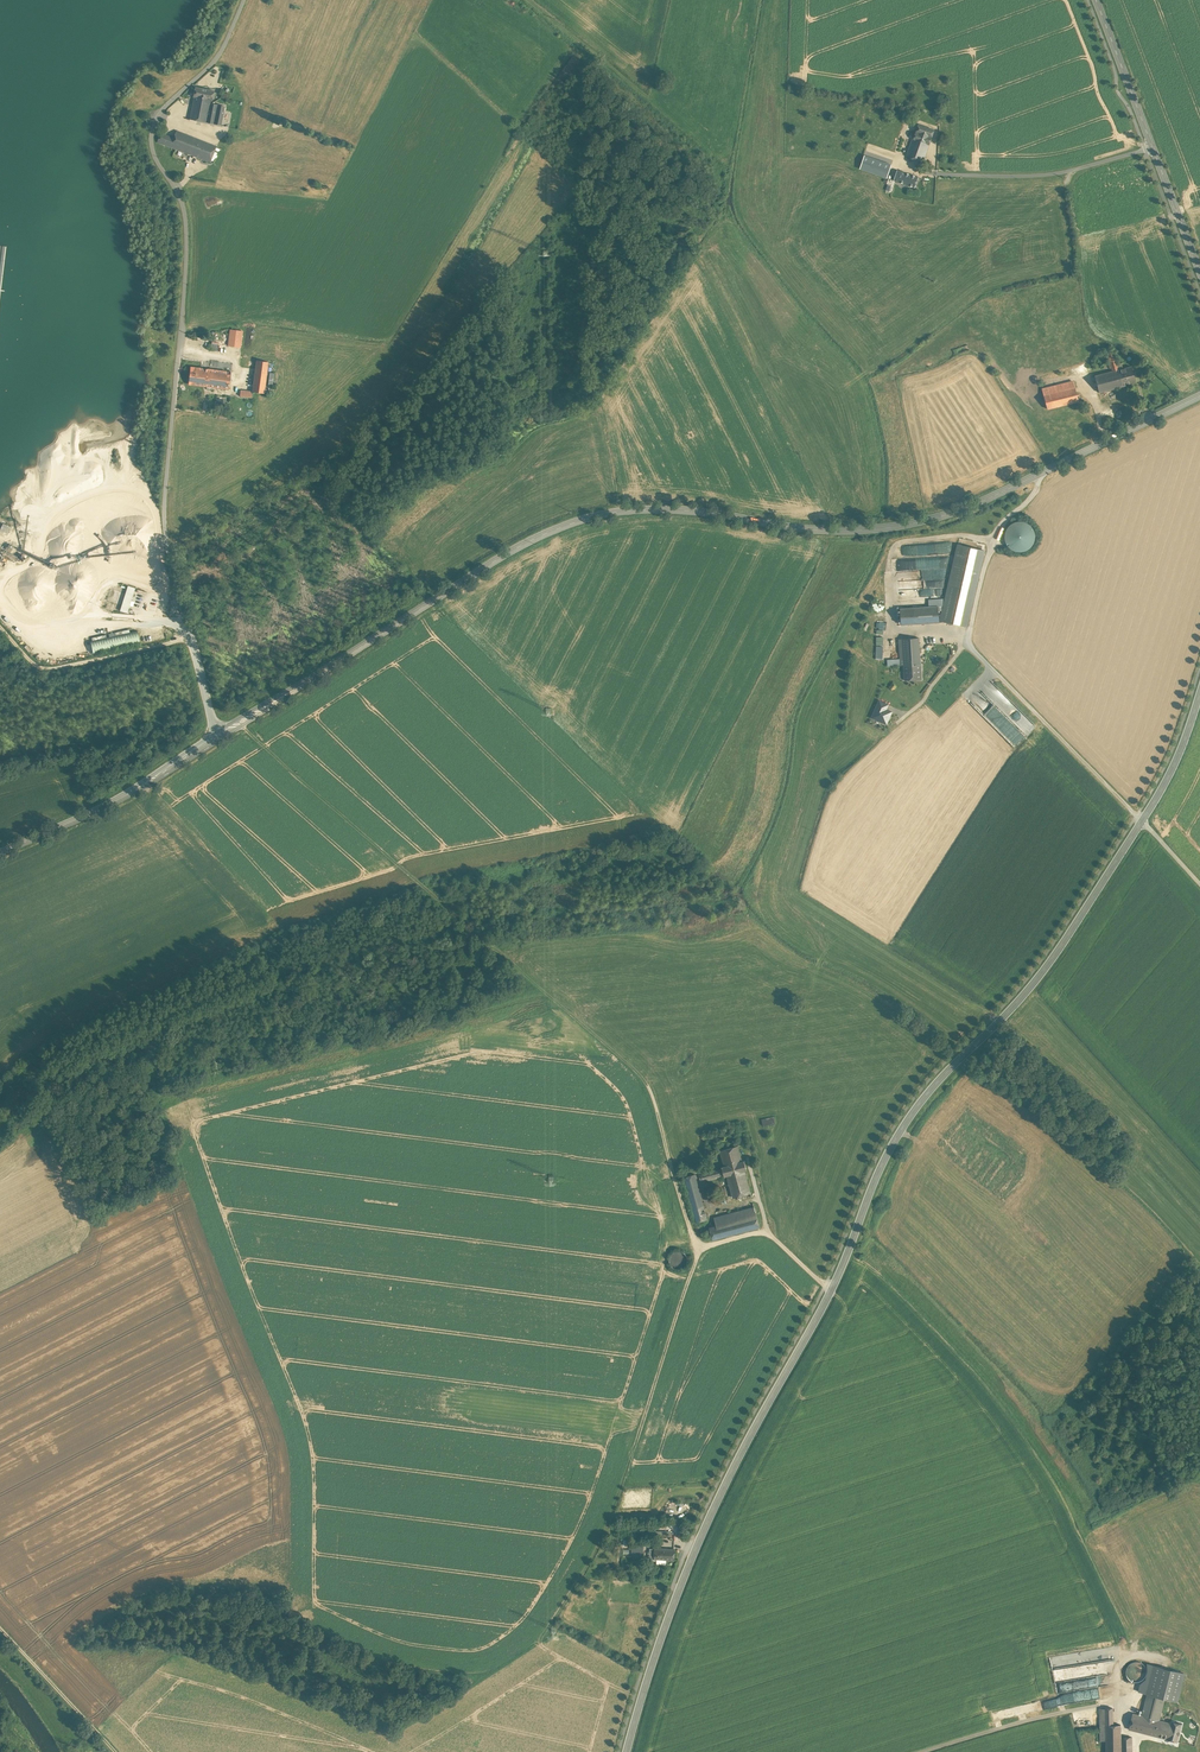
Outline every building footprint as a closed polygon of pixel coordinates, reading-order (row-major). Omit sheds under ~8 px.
[(214,91),(195,87),(193,96),(194,97),(211,100),(212,100),(214,91)] [(211,100),(194,97),(190,119),(206,122),(221,125),(225,106),(210,103),(211,100)] [(918,134),(932,139),(935,131),(920,126),(918,134)] [(215,146),(176,131),(173,138),(170,147),(209,162),(215,146)] [(173,138),(161,133),(157,142),(170,147),(173,138)] [(916,141),(930,145),(932,139),(918,134),(916,141)] [(907,158),(924,163),(930,145),(916,141),(913,140),(907,158)] [(242,161),(243,157),(242,153),(240,150),(237,148),(233,147),(229,148),(226,150),(224,153),(223,157),(224,161),(226,164),(229,166),(233,167),(237,166),(240,164),(242,161)] [(900,172),(901,166),(868,156),(863,171),(896,182),(900,172)] [(919,178),(900,172),(896,182),(916,189),(919,178)] [(243,331),(230,329),(228,346),(240,348),(243,331)] [(1091,355),(1091,352),(1091,350),(1090,347),(1088,345),(1085,344),(1082,344),(1080,344),(1077,346),(1076,348),(1075,350),(1074,353),(1075,356),(1077,358),(1079,360),(1082,360),(1085,360),(1087,359),(1089,357),(1091,355)] [(1112,368),(1113,371),(1118,370),(1117,364),(1113,351),(1106,353),(1110,369),(1112,368)] [(1104,354),(1102,353),(1099,353),(1096,354),(1094,356),(1093,359),(1093,361),(1095,364),(1097,365),(1100,366),(1103,365),(1105,362),(1106,360),(1106,357),(1104,354)] [(268,362),(257,360),(252,391),(252,392),(264,393),(268,362)] [(1077,375),(1094,370),(1091,361),(1075,365),(1076,372),(1077,375)] [(1076,372),(1075,365),(1067,367),(1069,374),(1076,372)] [(1113,371),(1095,376),(1099,392),(1136,382),(1132,366),(1123,369),(1118,370),(1113,371)] [(209,369),(190,367),(188,384),(207,386),(209,369)] [(231,372),(214,370),(209,369),(207,386),(229,389),(231,372)] [(1078,401),(1074,381),(1069,382),(1070,388),(1044,395),(1047,408),(1078,401)] [(0,529),(0,530),(6,533),(9,526),(3,523),(0,529)] [(9,542),(7,547),(15,550),(16,548),(17,545),(9,542)] [(977,549),(958,544),(949,584),(967,589),(977,549)] [(908,569),(909,579),(947,577),(946,558),(898,561),(898,569),(908,569)] [(967,589),(949,584),(941,620),(959,623),(967,589)] [(135,588),(129,586),(121,611),(127,613),(135,588)] [(938,605),(900,608),(902,624),(939,621),(938,605)] [(888,626),(885,624),(882,623),(878,624),(875,626),(874,629),(873,633),(874,636),(877,639),(880,640),(884,640),(887,638),(889,636),(890,632),(890,629),(888,626)] [(137,630),(91,641),(93,654),(140,643),(137,630)] [(899,639),(900,659),(887,659),(887,665),(904,665),(921,664),(918,638),(899,639)] [(904,665),(905,680),(921,679),(921,664),(904,665)] [(991,681),(981,691),(1002,712),(1012,702),(991,681)] [(891,710),(886,708),(888,703),(877,699),(869,718),(886,724),(891,710)] [(1034,723),(1023,716),(1022,718),(1026,720),(1023,724),(1024,725),(1021,731),(1027,734),(1034,723)] [(774,1117),(762,1119),(763,1126),(775,1123),(774,1117)] [(738,1146),(720,1150),(724,1166),(722,1167),(722,1169),(724,1176),(727,1175),(744,1171),(747,1170),(744,1161),(742,1161),(738,1146)] [(722,1169),(701,1175),(703,1180),(707,1179),(708,1181),(724,1176),(722,1169)] [(744,1171),(727,1175),(733,1197),(750,1192),(744,1171)] [(707,1219),(695,1174),(684,1177),(696,1222),(707,1219)] [(754,1207),(714,1217),(716,1225),(756,1215),(754,1207)] [(716,1225),(710,1227),(709,1227),(713,1240),(760,1227),(756,1215),(716,1225)] [(687,1264),(688,1260),(687,1257),(685,1254),(682,1252),(678,1251),(675,1252),(672,1254),(670,1257),(669,1260),(670,1264),(672,1267),(675,1269),(678,1270),(682,1269),(685,1267),(687,1264)] [(644,1547),(632,1547),(632,1555),(644,1556),(644,1547)] [(675,1549),(655,1548),(655,1549),(650,1548),(649,1557),(650,1558),(652,1558),(652,1560),(657,1560),(656,1563),(666,1564),(666,1559),(674,1560),(675,1549)] [(1146,1675),(1147,1672),(1146,1668),(1143,1664),(1140,1662),(1136,1661),(1132,1662),(1129,1664),(1127,1668),(1126,1672),(1127,1676),(1129,1679),(1132,1681),(1136,1682),(1140,1681),(1144,1679),(1146,1675)] [(1108,1673),(1055,1682),(1057,1693),(1110,1684),(1108,1673)] [(1133,1713),(1129,1729),(1177,1742),(1182,1724),(1171,1721),(1170,1722),(1160,1720),(1165,1698),(1147,1693),(1142,1715),(1133,1713)] [(1105,1708),(1106,1743),(1106,1751),(1121,1751),(1121,1737),(1121,1724),(1113,1724),(1113,1707),(1105,1708)] [(995,1721),(1004,1719),(1003,1711),(994,1712),(995,1721)] [(1121,1737),(1121,1751),(1132,1751),(1132,1737),(1121,1737)]
